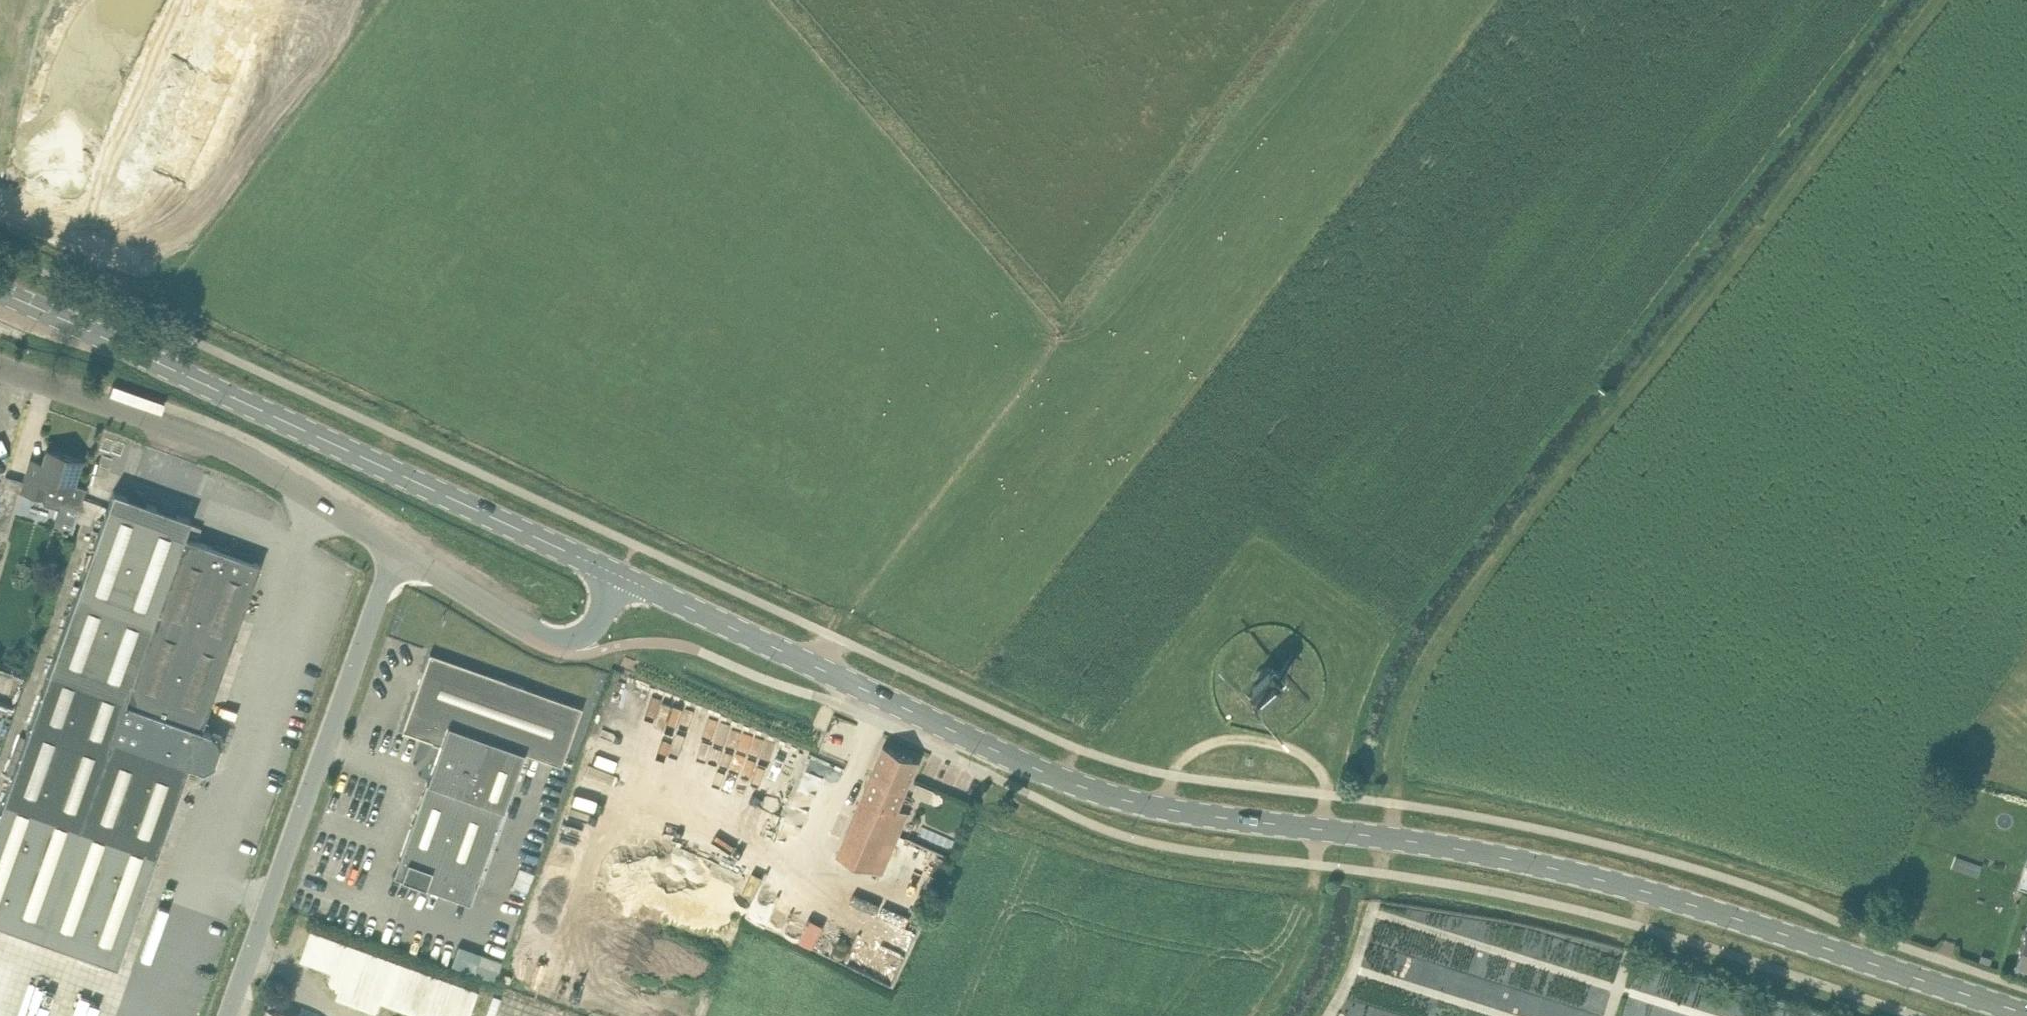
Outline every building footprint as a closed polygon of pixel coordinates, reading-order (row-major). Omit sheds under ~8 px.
[(21,491),(20,492),(41,499),(45,503),(58,507),(53,526),(55,526),(73,532),(80,507),(86,488),(73,484),(75,477),(81,458),(47,448),(43,462),(31,458),(25,477),(24,480),(21,491)] [(213,762),(219,743),(214,732),(201,727),(260,562),(184,535),(190,517),(113,489),(0,807),(0,920),(117,963),(155,854),(188,763),(202,767),(213,762)] [(0,527),(6,528),(11,510),(0,507),(0,527)] [(561,765),(575,725),(582,706),(430,652),(403,729),(423,736),(424,732),(442,738),(393,874),(472,902),(526,752),(561,765)] [(1271,667),(1264,667),(1258,670),(1254,675),(1253,682),(1254,688),(1259,693),(1265,696),(1271,696),(1277,693),(1282,688),(1283,681),(1281,675),(1277,670),(1271,667)] [(864,794),(898,808),(919,759),(884,745),(864,794)] [(918,782),(914,792),(930,799),(934,789),(918,782)] [(864,794),(839,852),(884,871),(909,813),(898,808),(864,794)] [(519,866),(512,885),(527,891),(534,872),(519,866)] [(1524,924),(1472,918),(1468,949),(1472,949),(1471,959),(1484,961),(1485,955),(1520,959),(1524,924)] [(2026,966),(2026,928),(2016,963),(2026,966)] [(310,930),(300,958),(333,969),(331,975),(334,982),(340,984),(336,995),(375,1009),(379,998),(427,1015),(467,1015),(477,990),(310,930)] [(265,988),(275,991),(279,982),(269,978),(265,988)] [(284,1014),(274,1010),(266,1007),(262,1015),(290,1015),(284,1014)]
